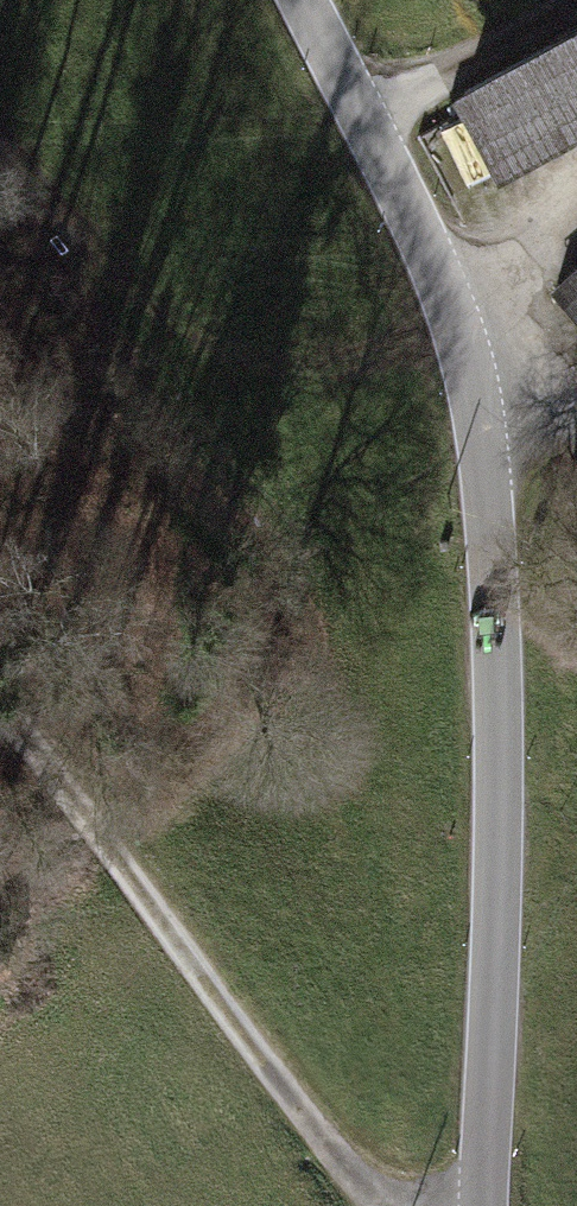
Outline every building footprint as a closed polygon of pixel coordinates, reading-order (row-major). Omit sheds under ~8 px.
[(462,93),(500,163),(576,121),(576,30),(462,93)] [(563,289),(576,303),(576,276),(563,289)]
